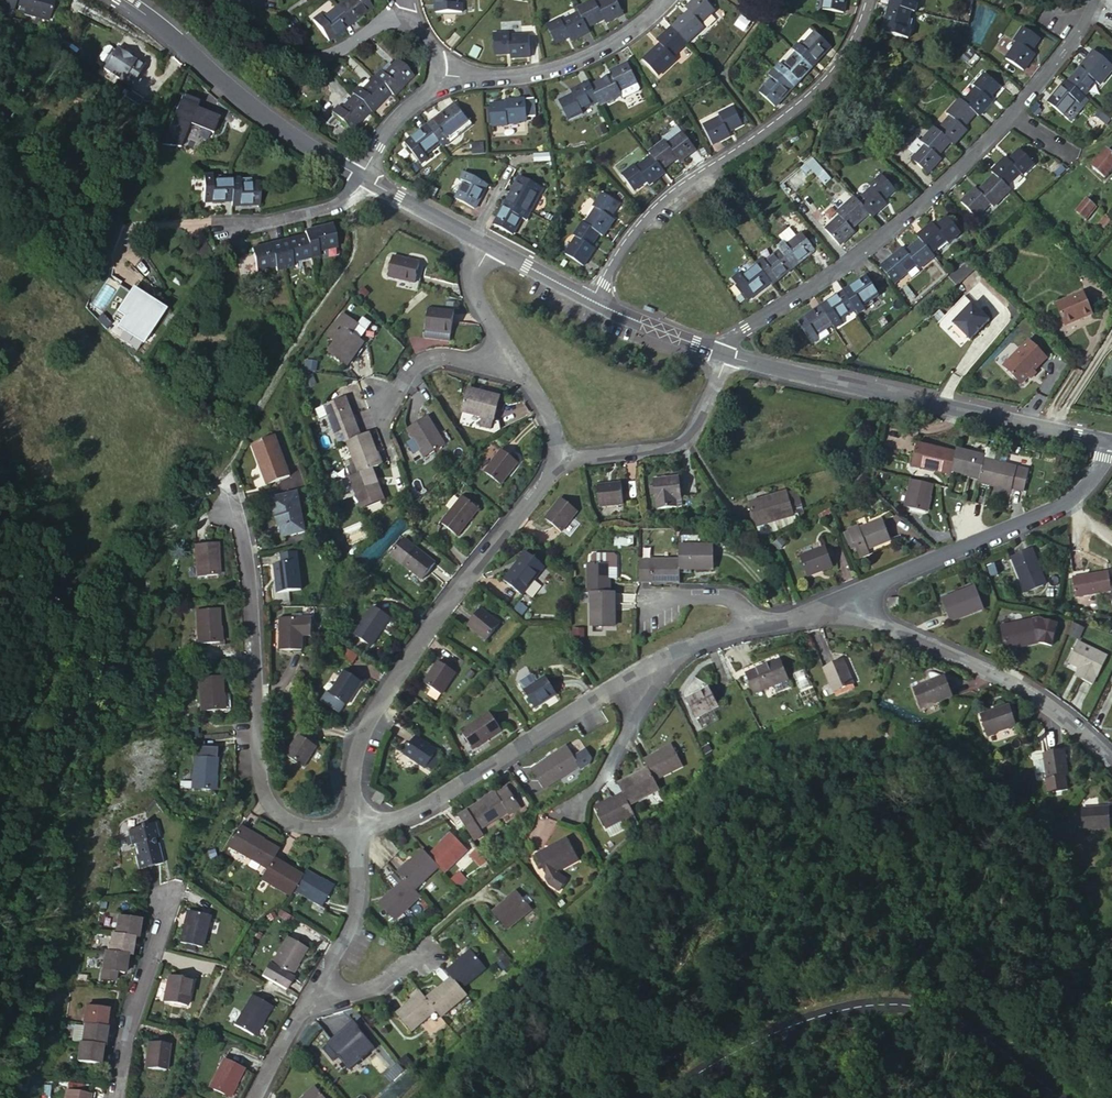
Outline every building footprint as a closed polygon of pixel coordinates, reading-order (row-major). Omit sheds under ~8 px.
[(10,10),(12,4),(13,0),(0,0),(0,7),(10,10)] [(15,5),(24,7),(22,13),(46,20),(51,0),(17,0),(15,5)] [(350,25),(372,8),(365,0),(348,0),(337,9),(350,25)] [(458,0),(435,0),(436,12),(462,12),(462,3),(458,3),(458,0)] [(577,9),(580,14),(588,29),(605,19),(607,23),(624,14),(617,0),(602,0),(597,3),(595,0),(593,0),(577,9)] [(687,44),(705,27),(701,24),(715,10),(705,0),(693,0),(686,7),(689,11),(671,27),(687,44)] [(822,9),(845,13),(847,0),(824,0),(822,9)] [(889,7),(911,13),(915,14),(918,5),(913,4),(914,0),(891,0),(889,7)] [(911,13),(889,7),(882,35),(909,41),(911,32),(907,31),(911,13)] [(312,20),(312,21),(328,42),(350,25),(337,9),(322,20),(318,15),(312,20)] [(573,41),(590,32),(588,29),(580,14),(564,23),(561,19),(546,26),(556,45),(571,37),(573,41)] [(742,16),(736,24),(744,30),(750,22),(742,16)] [(293,20),(286,26),(297,40),(304,34),(293,20)] [(673,57),(687,44),(671,27),(657,40),(660,44),(643,60),(659,76),(676,60),(673,57)] [(1017,42),(1005,59),(1024,71),(1035,54),(1031,52),(1040,39),(1024,27),(1014,41),(1017,42)] [(798,43),(793,49),(796,52),(813,68),(832,47),(815,32),(802,46),(798,43)] [(493,34),(495,55),(512,54),(512,58),(531,57),(529,35),(510,36),(510,33),(493,34)] [(104,66),(101,70),(130,88),(142,66),(133,61),(132,63),(123,58),(112,51),(112,52),(106,48),(103,49),(97,59),(97,62),(104,66)] [(1068,83),(1085,97),(1097,83),(1100,85),(1111,70),(1111,65),(1094,51),(1068,83)] [(795,88),(813,68),(796,52),(783,66),(779,63),(774,69),(795,88)] [(390,94),(393,97),(412,77),(395,61),(382,75),(379,72),(373,78),(390,94)] [(598,102),(600,106),(621,95),(623,95),(620,91),(637,82),(627,62),(610,71),(612,74),(589,86),(598,102)] [(777,108),(795,88),(774,69),(768,74),(772,78),(759,92),(777,108)] [(962,102),(976,114),(979,117),(993,102),(990,99),(1000,88),(985,74),(974,85),(976,87),(962,102)] [(356,89),(351,95),(352,96),(369,113),(370,114),(390,94),(373,78),(360,92),(356,89)] [(589,86),(587,82),(571,90),(573,94),(558,102),(568,120),(582,113),(581,111),(598,102),(589,86)] [(640,89),(637,82),(620,91),(623,95),(621,95),(624,100),(639,92),(640,89)] [(1081,104),(1086,98),(1085,97),(1068,83),(1066,82),(1048,102),(1065,116),(1078,102),(1081,104)] [(181,90),(160,139),(179,141),(189,118),(212,128),(219,111),(196,102),(198,97),(181,90)] [(369,113),(352,96),(339,110),(336,107),(330,113),(350,132),(369,113)] [(489,104),(491,126),(507,125),(507,122),(526,120),(524,98),(504,100),(504,103),(489,104)] [(937,130),(950,142),(953,145),(967,130),(964,127),(976,114),(962,102),(959,99),(947,113),(951,115),(937,130)] [(1078,102),(1065,116),(1071,121),(1083,106),(1081,104),(1078,102)] [(455,104),(426,126),(440,144),(442,147),(450,141),(449,140),(458,133),(459,134),(471,124),(455,104)] [(719,116),(702,125),(712,144),(730,135),(728,132),(743,125),(733,106),(718,113),(719,116)] [(440,144),(426,126),(404,142),(421,164),(427,159),(424,155),(440,144)] [(911,160),(925,171),(932,166),(941,157),(938,156),(950,142),(937,130),(934,128),(922,140),(925,143),(916,154),(911,160)] [(664,141),(648,152),(651,156),(662,170),(677,158),(679,161),(695,150),(682,131),(666,144),(664,141)] [(471,139),(469,143),(471,148),(483,146),(482,136),(471,139)] [(908,147),(916,154),(925,143),(922,140),(917,137),(908,147)] [(1006,157),(992,172),(995,174),(1008,187),(1022,174),(1023,175),(1035,164),(1020,150),(1009,161),(1006,157)] [(1111,170),(1111,154),(1108,151),(1093,168),(1105,178),(1111,170)] [(649,185),(664,173),(662,170),(651,156),(636,167),(634,165),(621,174),(634,191),(646,182),(649,185)] [(932,166),(925,171),(928,174),(942,158),(941,157),(932,166)] [(811,158),(805,163),(826,184),(832,178),(811,158)] [(464,172),(460,180),(464,182),(454,199),(475,210),(488,185),(464,172)] [(994,207),(1011,190),(1008,187),(995,174),(978,191),(976,188),(962,202),(977,218),(991,204),(994,207)] [(871,218),(887,204),(884,201),(896,190),(882,175),(870,186),(872,188),(857,201),(868,215),(871,218)] [(204,203),(231,202),(230,182),(212,183),(211,176),(203,176),(204,203)] [(519,176),(506,201),(529,213),(543,188),(519,176)] [(231,202),(231,206),(259,206),(258,184),(239,184),(239,180),(230,179),(230,182),(231,202)] [(600,233),(604,236),(615,219),(611,217),(619,204),(601,192),(592,206),(595,207),(586,221),(584,219),(582,222),(600,233)] [(840,246),(854,233),(851,230),(868,215),(857,201),(854,199),(836,214),(839,217),(825,230),(840,246)] [(1095,206),(1088,199),(1077,212),(1085,219),(1095,206)] [(529,213),(506,201),(493,225),(513,235),(522,219),(525,221),(529,213)] [(1111,219),(1107,216),(1096,228),(1101,232),(1111,219)] [(933,224),(917,236),(920,240),(932,255),(948,242),(949,244),(961,234),(948,218),(936,227),(933,224)] [(600,233),(582,222),(573,235),(576,237),(565,253),(583,265),(594,249),(591,247),(600,233)] [(304,237),(309,259),(318,257),(317,253),(336,248),(330,226),(303,233),(304,237)] [(779,236),(783,242),(787,246),(797,239),(789,228),(779,236)] [(783,242),(776,247),(779,250),(793,268),(815,251),(803,235),(797,239),(787,246),(783,242)] [(278,244),(284,269),(292,267),(291,263),(309,259),(304,237),(278,244)] [(919,268),(934,256),(932,255),(920,240),(906,251),(903,248),(888,260),(903,278),(917,266),(919,268)] [(210,241),(203,244),(208,254),(214,252),(210,241)] [(203,244),(193,248),(198,259),(208,254),(203,244)] [(276,272),(284,269),(278,244),(251,251),(252,255),(256,271),(274,267),(276,272)] [(762,258),(755,264),(757,267),(770,283),(771,285),(793,268),(779,250),(764,261),(762,258)] [(255,271),(256,271),(252,255),(235,259),(240,278),(256,274),(255,271)] [(393,257),(387,277),(414,283),(419,263),(393,257)] [(903,278),(888,260),(881,266),(895,284),(903,278)] [(770,283),(757,267),(743,278),(739,273),(733,278),(749,300),(770,283)] [(855,310),(858,314),(865,309),(863,305),(879,294),(867,276),(843,291),(855,310)] [(117,278),(101,303),(121,315),(122,323),(136,332),(143,321),(147,323),(159,305),(128,285),(117,278)] [(121,315),(120,315),(116,321),(141,337),(162,304),(129,283),(128,285),(159,305),(147,323),(143,321),(136,332),(122,323),(121,315)] [(843,291),(820,307),(832,325),(834,329),(843,324),(840,320),(855,310),(843,291)] [(1083,291),(1057,303),(1066,324),(1093,312),(1083,291)] [(966,297),(948,316),(956,324),(974,305),(966,297)] [(990,321),(974,305),(956,324),(972,340),(990,321)] [(326,337),(335,343),(345,329),(351,333),(364,316),(349,306),(326,337)] [(832,325),(820,307),(798,321),(813,343),(820,338),(817,335),(832,325)] [(428,309),(425,330),(450,334),(453,313),(428,309)] [(345,329),(335,343),(328,353),(345,365),(362,341),(351,333),(345,329)] [(450,334),(425,330),(424,339),(449,342),(450,334)] [(1031,341),(1005,367),(1022,383),(1029,376),(1047,357),(1031,341)] [(1037,372),(1035,370),(1029,376),(1031,378),(1037,372)] [(466,391),(461,411),(483,417),(481,426),(491,429),(493,420),(494,420),(500,400),(466,391)] [(328,415),(339,445),(346,443),(360,437),(354,420),(352,421),(347,408),(328,415)] [(426,417),(407,430),(424,458),(445,446),(426,417)] [(371,469),(379,466),(367,435),(360,437),(346,443),(357,474),(371,469)] [(265,474),(263,475),(267,485),(290,477),(274,437),(252,446),(261,470),(263,470),(265,474)] [(935,474),(951,477),(952,472),(956,453),(918,444),(913,467),(935,472),(935,474)] [(998,451),(988,449),(985,460),(995,463),(998,451)] [(986,457),(957,450),(956,453),(952,472),(965,475),(965,473),(981,477),(985,460),(986,457)] [(500,451),(484,472),(501,484),(517,464),(500,451)] [(980,480),(979,486),(996,490),(996,488),(1023,494),(1029,471),(995,463),(985,460),(981,477),(980,480)] [(357,474),(350,477),(362,508),(383,500),(371,469),(357,474)] [(679,477),(653,480),(655,501),(682,498),(679,477)] [(934,485),(912,479),(906,507),(926,511),(929,497),(930,497),(934,485)] [(621,483),(597,486),(599,506),(623,504),(621,483)] [(797,491),(787,494),(793,515),(799,513),(800,519),(805,518),(797,491)] [(270,499),(274,517),(278,516),(282,538),(305,534),(296,494),(270,499)] [(757,526),(793,515),(787,494),(751,505),(757,526)] [(462,497),(441,524),(457,536),(478,509),(462,497)] [(561,498),(545,519),(561,532),(578,511),(561,498)] [(799,513),(793,515),(757,526),(761,538),(800,519),(799,513)] [(891,540),(883,520),(861,529),(860,527),(850,531),(855,544),(860,557),(870,553),(869,549),(891,540)] [(850,531),(844,533),(849,546),(855,544),(850,531)] [(401,564),(415,548),(403,538),(390,554),(401,564)] [(194,545),(195,577),(217,576),(216,561),(218,561),(217,544),(194,545)] [(679,547),(680,568),(712,568),(712,546),(679,547)] [(833,567),(826,547),(801,557),(808,576),(833,567)] [(415,548),(401,564),(422,581),(435,564),(415,548)] [(1046,584),(1032,550),(1013,558),(1026,592),(1046,584)] [(273,565),(276,594),(300,590),(296,553),(281,555),(282,564),(273,565)] [(526,553),(503,581),(522,595),(544,567),(526,553)] [(587,564),(587,592),(592,592),(611,592),(611,579),(616,579),(616,557),(613,554),(594,554),(591,557),(591,564),(587,564)] [(679,582),(679,559),(640,560),(640,582),(650,583),(650,581),(667,580),(667,583),(679,582)] [(775,568),(768,561),(764,564),(771,572),(775,568)] [(1110,581),(1108,572),(1072,577),(1075,597),(1111,591),(1110,581)] [(966,594),(976,590),(975,586),(964,590),(966,594)] [(984,609),(976,590),(966,594),(944,602),(952,621),(984,609)] [(615,626),(615,592),(611,592),(592,592),(592,626),(615,626)] [(890,609),(900,608),(900,598),(889,599),(890,609)] [(372,607),(353,636),(371,647),(390,618),(372,607)] [(481,609),(468,625),(487,641),(500,625),(481,609)] [(196,611),(198,645),(218,643),(217,628),(218,627),(218,610),(196,611)] [(311,619),(283,618),(282,632),(280,632),(279,650),(302,651),(302,636),(310,636),(311,619)] [(1039,620),(1034,622),(1038,641),(1051,646),(1057,625),(1039,620)] [(1002,628),(1006,648),(1018,645),(1038,641),(1034,622),(1002,628)] [(1080,640),(1085,629),(1073,624),(1069,635),(1080,640)] [(1097,675),(1107,657),(1079,643),(1070,662),(1081,667),(1077,675),(1092,682),(1096,674),(1097,675)] [(353,662),(356,655),(345,650),(342,657),(353,662)] [(438,661),(423,683),(441,695),(456,672),(438,661)] [(789,679),(781,661),(757,670),(755,666),(746,670),(756,693),(789,679)] [(854,684),(845,661),(825,669),(835,692),(854,684)] [(805,669),(794,674),(801,691),(812,686),(805,669)] [(343,671),(328,695),(346,706),(361,683),(343,671)] [(544,676),(523,691),(534,708),(556,694),(544,676)] [(954,696),(946,676),(915,689),(922,709),(954,696)] [(199,678),(200,712),(221,711),(220,695),(221,695),(220,677),(199,678)] [(719,706),(709,688),(687,700),(697,718),(719,706)] [(1017,726),(1010,706),(981,716),(987,736),(1017,726)] [(489,713),(461,732),(473,749),(501,731),(489,713)] [(299,736),(285,756),(302,767),(319,743),(309,737),(306,741),(299,736)] [(426,769),(427,766),(436,753),(438,750),(416,736),(404,754),(426,769)] [(567,746),(560,751),(567,761),(574,757),(567,746)] [(645,760),(646,762),(650,769),(652,773),(656,779),(682,765),(672,746),(661,752),(660,751),(645,760)] [(567,761),(560,751),(546,760),(547,761),(531,771),(543,790),(580,766),(574,757),(567,761)] [(1068,776),(1064,751),(1045,754),(1048,779),(1045,779),(1047,793),(1069,790),(1067,777),(1068,776)] [(436,753),(427,766),(433,771),(443,757),(436,753)] [(194,758),(191,790),(212,791),(213,776),(215,776),(216,759),(194,758)] [(652,773),(650,769),(641,775),(643,779),(652,773)] [(641,775),(620,785),(624,793),(630,804),(660,788),(656,779),(652,773),(643,779),(641,775)] [(481,801),(457,816),(470,836),(507,813),(508,815),(521,808),(507,787),(483,802),(481,801)] [(377,791),(372,799),(380,804),(386,796),(377,791)] [(620,820),(635,812),(630,804),(624,793),(607,801),(608,803),(596,809),(606,827),(620,820)] [(1110,829),(1109,808),(1082,809),(1083,830),(1110,829)] [(620,820),(606,827),(610,835),(625,828),(620,820)] [(156,838),(152,824),(125,831),(127,837),(129,845),(133,844),(136,856),(134,856),(137,870),(161,863),(158,850),(155,851),(153,845),(152,839),(156,838)] [(271,860),(278,849),(263,840),(262,842),(239,828),(228,847),(266,869),(271,860)] [(441,844),(428,856),(439,868),(444,873),(468,850),(453,835),(442,845),(441,844)] [(569,842),(536,859),(547,878),(558,872),(579,861),(569,842)] [(411,865),(400,876),(404,880),(414,891),(439,868),(428,856),(423,851),(411,864),(411,865)] [(482,854),(472,860),(477,868),(487,862),(482,854)] [(266,869),(260,879),(289,896),(293,890),(301,876),(287,868),(286,869),(271,860),(266,869)] [(320,880),(304,871),(301,876),(293,890),(321,907),(331,889),(319,882),(320,880)] [(459,871),(451,878),(458,886),(466,879),(459,871)] [(558,872),(547,878),(546,880),(549,886),(559,892),(566,881),(560,875),(558,872)] [(414,891),(404,880),(392,891),(393,891),(380,904),(395,920),(420,896),(414,891)] [(505,901),(492,913),(507,930),(532,909),(518,893),(507,903),(505,901)] [(183,926),(179,943),(201,948),(209,917),(189,912),(185,926),(183,926)] [(133,937),(137,938),(139,920),(117,916),(114,935),(133,937)] [(126,955),(130,956),(133,937),(114,935),(110,934),(107,953),(126,955)] [(286,938),(270,965),(287,975),(295,963),(297,964),(306,949),(286,938)] [(107,953),(104,952),(101,972),(115,974),(123,975),(126,955),(107,953)] [(460,960),(446,972),(452,978),(461,990),(486,968),(472,953),(462,962),(460,960)] [(260,975),(284,989),(291,978),(287,975),(270,965),(267,964),(260,975)] [(113,983),(115,974),(101,972),(99,980),(113,983)] [(166,984),(163,1002),(186,1006),(191,981),(169,977),(168,984),(166,984)] [(436,1011),(441,1017),(467,995),(461,990),(452,978),(437,990),(439,992),(428,1001),(436,1011)] [(428,1001),(423,995),(412,1004),(411,1002),(396,1015),(411,1032),(436,1011),(428,1001)] [(252,996),(234,1025),(252,1035),(261,1022),(262,1022),(271,1006),(252,996)] [(84,1007),(82,1024),(84,1025),(104,1028),(107,1010),(84,1007)] [(101,1046),(103,1047),(106,1028),(104,1028),(84,1025),(81,1043),(101,1046)] [(346,1031),(328,1046),(337,1057),(338,1056),(350,1070),(367,1055),(346,1031)] [(81,1043),(79,1043),(76,1062),(98,1065),(101,1046),(81,1043)] [(148,1043),(144,1068),(165,1070),(168,1046),(148,1043)] [(337,1057),(328,1046),(321,1052),(331,1063),(337,1057)] [(223,1059),(208,1088),(226,1097),(233,1083),(235,1084),(243,1069),(223,1059)] [(66,1089),(64,1097),(92,1097),(93,1095),(66,1089)] [(315,1090),(306,1097),(322,1097),(315,1090)]
